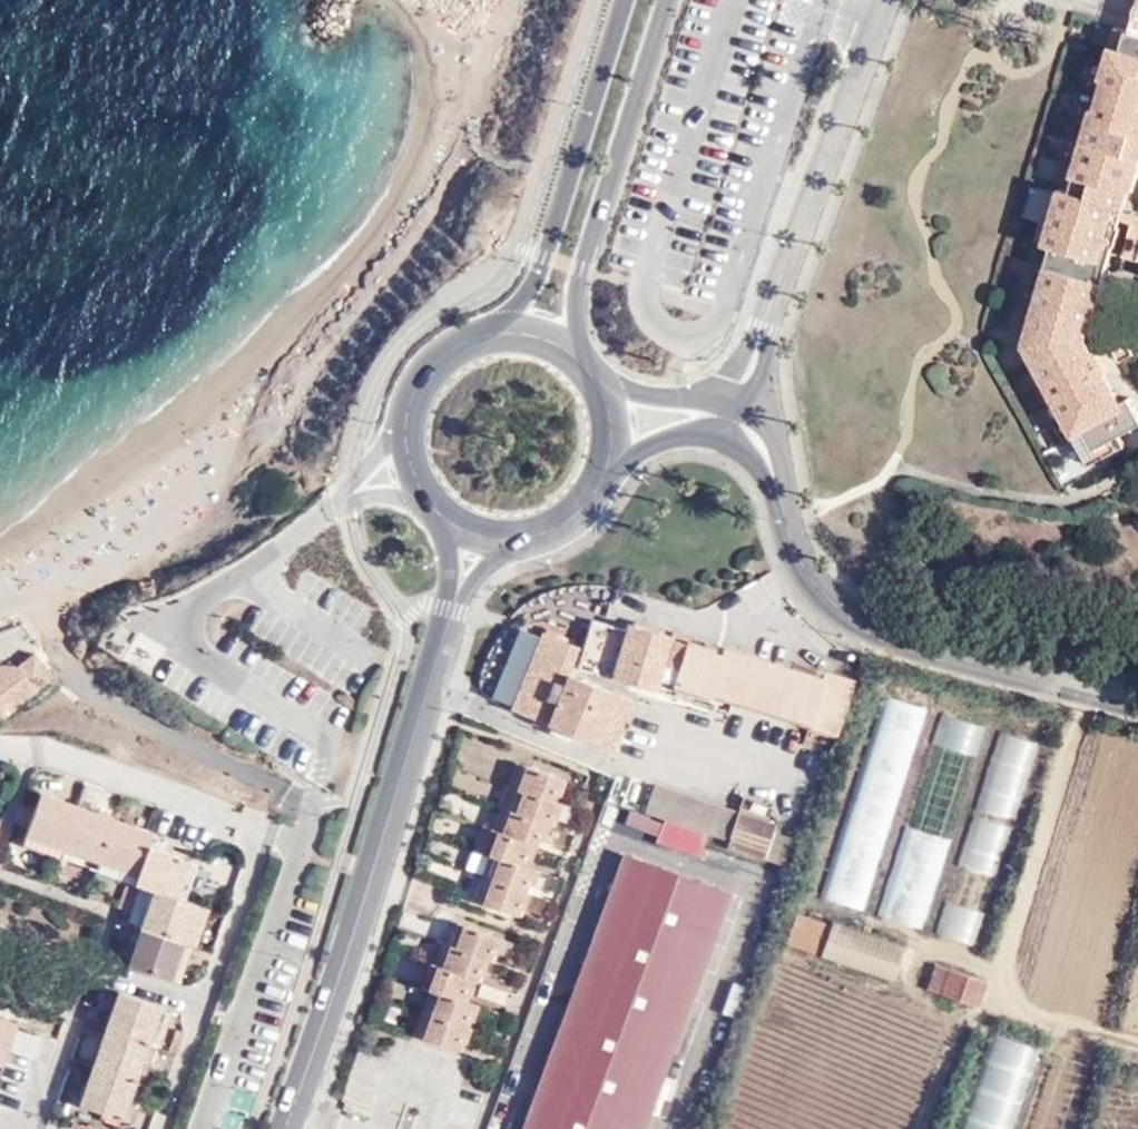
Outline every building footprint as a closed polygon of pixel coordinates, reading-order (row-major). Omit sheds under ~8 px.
[(1122,40),(1137,45),(1137,5),(1133,3),(1122,40)] [(1089,106),(1102,98),(1137,90),(1137,45),(1122,40),(1108,37),(1089,106)] [(1089,106),(1081,136),(1108,120),(1137,112),(1137,90),(1102,98),(1089,106)] [(1087,469),(1121,452),(1116,442),(1137,427),(1125,403),(1118,408),(1104,386),(1104,377),(1094,359),(1089,358),(1084,347),(1108,251),(1113,252),(1126,197),(1131,198),(1137,171),(1137,112),(1108,120),(1081,136),(1062,201),(1054,199),(1037,256),(1046,259),(1020,351),(1087,469)] [(1121,452),(1087,469),(1089,472),(1123,455),(1121,452)] [(863,677),(831,668),(826,684),(637,629),(634,638),(600,628),(589,668),(657,688),(660,676),(848,729),(863,677)] [(589,650),(550,635),(519,711),(623,754),(644,704),(577,678),(589,650)] [(51,686),(62,677),(43,656),(27,669),(0,666),(0,722),(8,723),(51,686)] [(62,677),(51,686),(61,697),(71,689),(62,677)] [(823,892),(866,904),(926,701),(882,688),(823,892)] [(930,924),(979,718),(935,708),(886,913),(930,924)] [(999,726),(939,930),(975,941),(1035,737),(999,726)] [(524,790),(535,766),(525,763),(508,806),(520,811),(529,793),(524,790)] [(572,779),(535,766),(524,790),(529,793),(520,811),(556,824),(561,826),(568,804),(564,802),(572,779)] [(781,824),(660,785),(650,816),(671,822),(715,835),(734,840),(733,848),(788,865),(797,839),(779,832),(781,824)] [(70,862),(88,811),(50,797),(32,849),(70,862)] [(509,837),(520,811),(508,806),(498,832),(502,834),(509,837)] [(107,875),(125,823),(88,811),(70,862),(107,875)] [(556,824),(520,811),(509,837),(502,834),(496,856),(507,860),(498,881),(537,896),(546,872),(536,869),(543,849),(547,851),(556,824)] [(715,835),(671,822),(661,845),(707,860),(715,835)] [(161,837),(125,823),(107,875),(141,888),(158,848),(161,837)] [(496,856),(502,834),(498,832),(488,829),(481,850),(496,856)] [(205,865),(158,848),(141,888),(163,895),(192,906),(205,865)] [(507,860),(496,856),(479,903),(488,907),(489,904),(498,881),(507,860)] [(630,862),(531,1128),(653,1128),(738,903),(630,862)] [(529,918),(537,896),(498,881),(489,904),(529,918)] [(147,895),(132,891),(126,911),(139,916),(147,895)] [(211,914),(192,906),(163,895),(156,913),(149,932),(199,949),(211,914)] [(149,932),(156,913),(148,909),(142,929),(149,932)] [(834,930),(803,920),(795,948),(826,957),(834,930)] [(463,950),(471,926),(460,923),(453,946),(458,947),(463,950)] [(508,938),(471,926),(463,950),(496,961),(500,963),(508,938)] [(186,986),(199,949),(149,932),(135,968),(186,986)] [(458,947),(453,946),(449,945),(441,969),(444,970),(449,971),(458,947)] [(496,961),(463,950),(458,947),(449,971),(444,970),(437,992),(446,995),(429,1041),(468,1055),(486,1005),(476,1003),(482,984),(486,985),(496,961)] [(986,985),(939,968),(931,994),(978,1009),(986,985)] [(116,1023),(166,1041),(179,1007),(129,988),(116,1023)] [(428,1043),(429,1041),(446,995),(437,992),(419,1041),(428,1043)] [(15,1015),(0,1009),(0,1053),(15,1015)] [(15,1015),(0,1053),(0,1065),(31,1077),(38,1057),(61,1064),(68,1047),(46,1038),(50,1027),(15,1015)] [(102,1060),(152,1080),(166,1041),(116,1023),(102,1060)] [(195,1031),(186,1028),(178,1047),(188,1051),(195,1031)] [(139,1116),(152,1080),(102,1060),(88,1098),(139,1116)]
